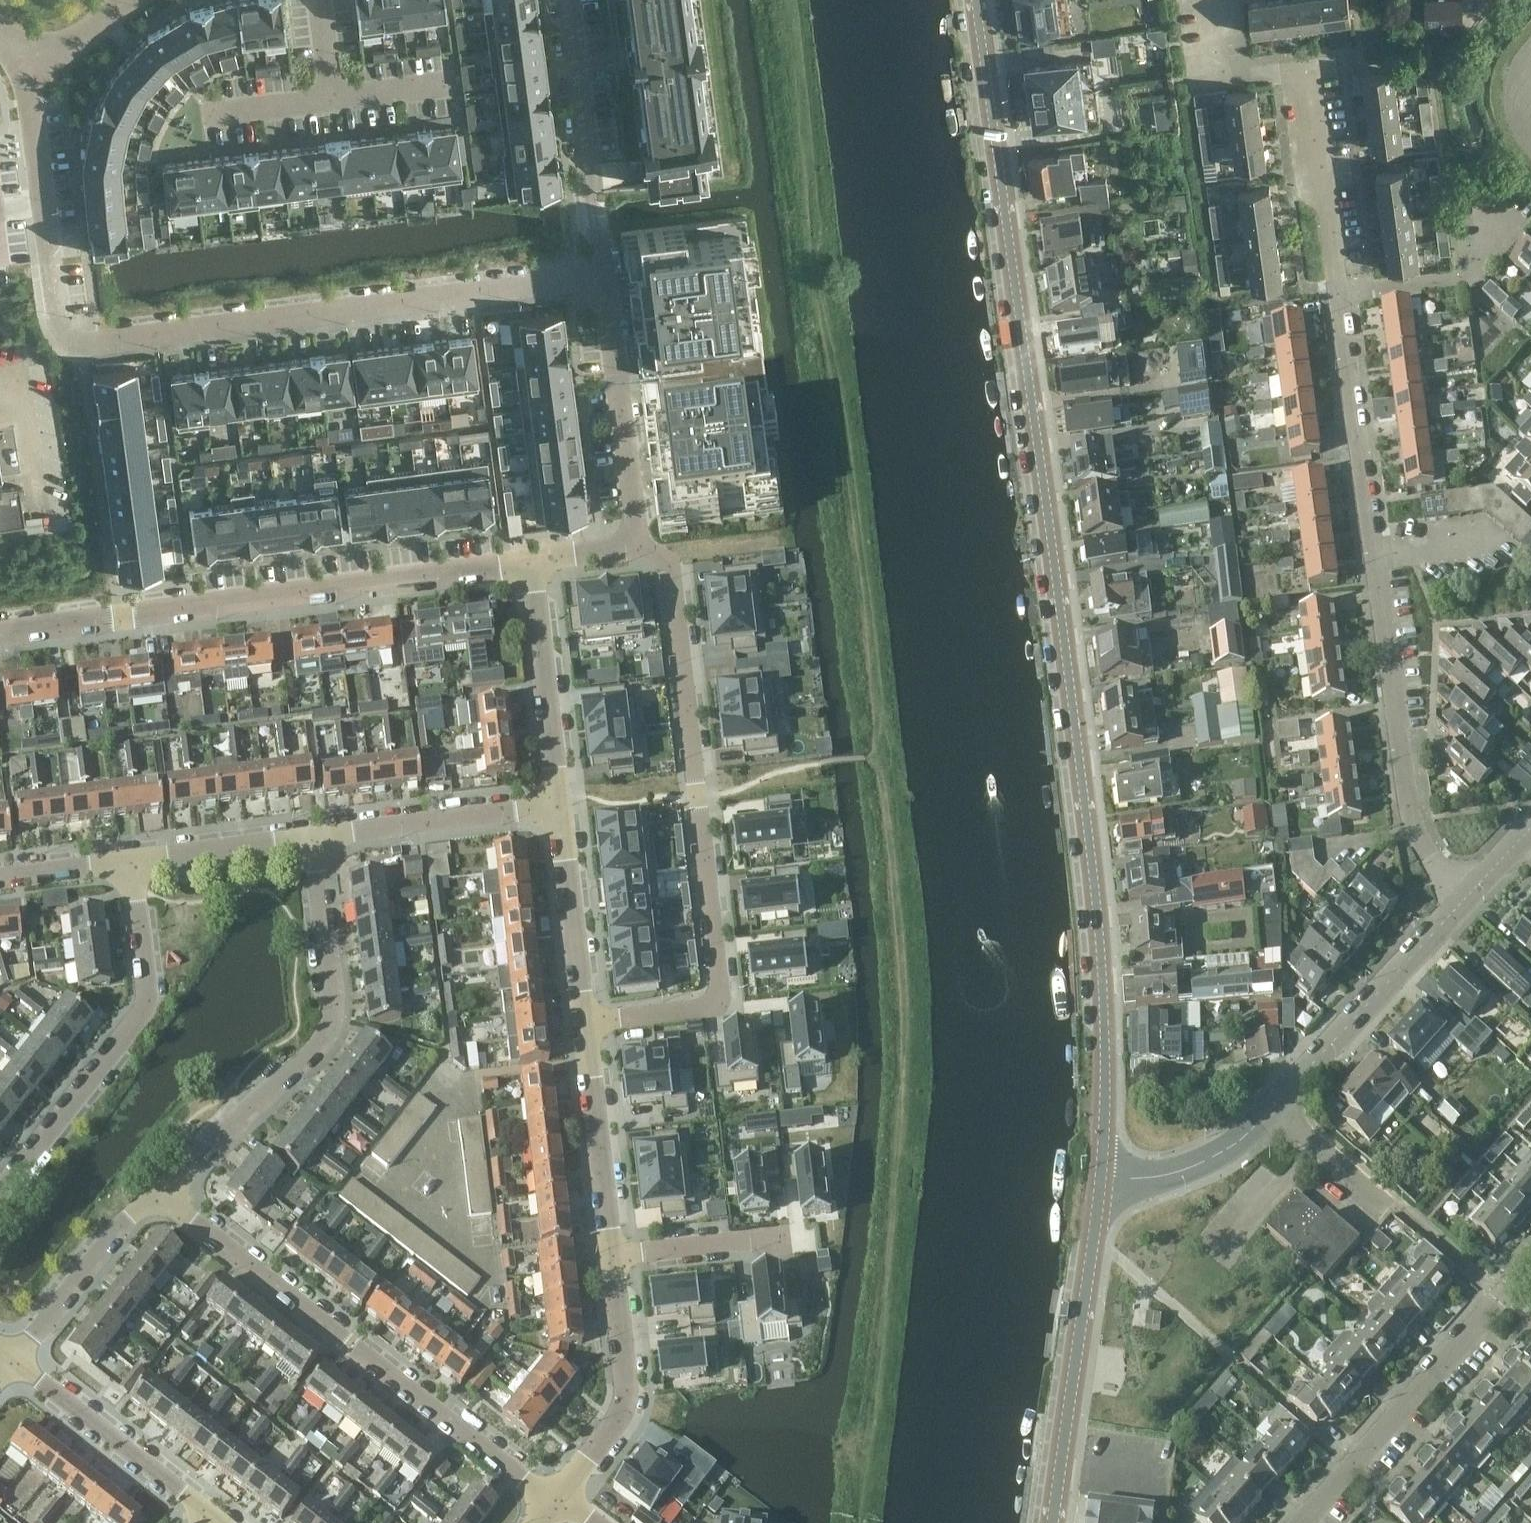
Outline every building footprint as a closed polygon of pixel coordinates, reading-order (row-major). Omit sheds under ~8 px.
[(212,4),(222,39),(240,34),(235,0),(227,0),(212,4)] [(240,34),(241,42),(242,48),(261,45),(266,45),(260,0),(235,0),(240,34)] [(266,45),(281,43),(286,42),(285,28),(281,0),(260,0),(266,45)] [(383,30),(379,0),(355,0),(360,35),(383,32),(383,30)] [(403,27),(400,0),(379,0),(383,30),(399,28),(403,27)] [(403,27),(426,24),(425,17),(422,0),(400,0),(403,27)] [(425,17),(446,14),(444,0),(422,0),(425,17)] [(536,3),(535,0),(491,0),(492,8),(536,3)] [(638,33),(630,34),(634,67),(635,67),(642,66),(653,152),(645,153),(644,153),(644,157),(647,173),(648,186),(704,179),(723,176),(700,0),(633,0),(638,33)] [(1060,30),(1056,0),(1013,0),(1018,35),(1060,30)] [(1248,2),(1252,32),(1277,29),(1273,0),(1265,0),(1248,2)] [(1277,29),(1301,26),(1298,0),(1273,0),(1277,29)] [(1301,26),(1325,22),(1322,0),(1298,0),(1301,26)] [(1325,22),(1350,19),(1348,0),(1322,0),(1325,22)] [(1428,21),(1462,20),(1462,6),(1478,6),(1478,0),(1427,0),(1428,21)] [(495,31),(538,25),(536,3),(492,8),(487,9),(483,9),(486,32),(490,31),(495,31)] [(222,39),(212,4),(189,11),(204,44),(222,39)] [(204,44),(189,11),(168,23),(187,54),(204,44)] [(456,35),(464,34),(462,22),(454,23),(456,35)] [(168,23),(148,36),(171,64),(187,54),(168,23)] [(498,49),(541,43),(538,25),(495,31),(498,49)] [(1165,25),(1150,26),(1151,44),(1166,44),(1165,25)] [(1094,52),(1117,48),(1114,31),(1091,36),(1094,52)] [(464,34),(456,35),(458,46),(466,45),(464,34)] [(171,64),(148,36),(131,53),(158,78),(171,64)] [(439,43),(427,45),(428,53),(440,51),(439,43)] [(493,72),(544,65),(541,43),(498,49),(492,49),(488,50),(491,72),(493,72)] [(416,54),(428,53),(427,45),(415,46),(416,54)] [(396,49),(384,50),(385,58),(397,57),(396,49)] [(384,50),(373,52),(374,60),(385,58),(384,50)] [(144,92),(158,78),(131,53),(115,71),(144,92)] [(230,67),(237,65),(234,53),(227,55),(230,67)] [(222,69),(230,67),(227,55),(219,57),(222,69)] [(1024,73),(1027,96),(1095,86),(1091,57),(1028,66),(1029,72),(1024,73)] [(468,62),(460,63),(461,75),(469,74),(468,62)] [(203,64),(196,68),(202,79),(209,74),(203,64)] [(279,64),(267,65),(268,73),(280,72),(279,64)] [(268,73),(267,65),(255,67),(256,75),(268,73)] [(544,65),(493,72),(496,92),(546,85),(544,65)] [(202,79),(196,68),(189,73),(195,83),(202,79)] [(103,93),(136,109),(144,92),(115,71),(103,93)] [(1363,75),(1366,100),(1396,95),(1393,71),(1363,75)] [(469,74),(461,75),(463,87),(471,86),(469,74)] [(1418,92),(1428,91),(1426,75),(1415,76),(1418,92)] [(170,90),(179,98),(184,92),(175,84),(170,90)] [(499,112),(549,106),(546,85),(496,92),(499,112)] [(1095,86),(1027,96),(1031,119),(1035,118),(1036,124),(1053,122),(1054,129),(1100,122),(1095,86)] [(179,98),(170,90),(165,96),(173,104),(179,98)] [(1226,94),(1229,119),(1259,114),(1256,90),(1226,94)] [(127,126),(136,109),(103,93),(92,114),(127,126)] [(1155,95),(1158,124),(1173,122),(1171,93),(1155,95)] [(1396,95),(1366,100),(1370,124),(1400,119),(1396,95)] [(1431,115),(1429,99),(1419,100),(1421,117),(1431,115)] [(473,103),(465,104),(467,115),(475,114),(473,103)] [(1205,104),(1195,106),(1197,122),(1208,121),(1205,104)] [(549,106),(499,112),(501,124),(502,133),(507,132),(509,132),(552,126),(549,106)] [(154,110),(151,117),(162,122),(165,115),(154,110)] [(87,138),(123,145),(127,126),(92,114),(87,138)] [(475,114),(467,115),(468,127),(476,126),(475,114)] [(1259,114),(1229,119),(1233,143),(1262,138),(1259,114)] [(1431,115),(1421,117),(1423,132),(1433,130),(1431,115)] [(158,129),(162,122),(151,117),(147,124),(158,129)] [(1400,119),(1370,124),(1373,148),(1403,144),(1403,143),(1411,142),(1410,133),(1402,135),(1400,119)] [(425,129),(432,183),(461,179),(454,126),(431,129),(431,128),(425,129)] [(552,126),(509,132),(511,150),(554,144),(552,126)] [(394,134),(401,184),(401,187),(432,183),(425,129),(417,130),(417,131),(396,134),(396,133),(394,133),(394,134)] [(1209,129),(1198,130),(1201,147),(1211,145),(1209,129)] [(23,168),(20,131),(0,133),(0,170),(23,168)] [(366,138),(373,188),(401,184),(394,134),(366,138)] [(119,164),(123,145),(87,138),(83,162),(119,164)] [(337,141),(343,185),(345,184),(346,196),(372,192),(371,188),(373,188),(366,138),(350,140),(349,139),(337,141)] [(1262,138),(1233,143),(1236,167),(1266,163),(1262,138)] [(139,148),(150,150),(152,143),(140,140),(139,148)] [(343,185),(337,141),(325,142),(325,143),(308,145),(314,189),(343,185)] [(478,143),(470,144),(472,155),(480,154),(478,143)] [(554,144),(511,150),(507,151),(502,151),(505,175),(557,168),(554,144)] [(279,149),(284,192),(314,189),(308,145),(280,149),(280,148),(278,149),(279,149)] [(1033,190),(1081,184),(1080,181),(1089,180),(1084,145),(1059,149),(1060,154),(1055,155),(1055,154),(1029,157),(1033,190)] [(1211,145),(1201,147),(1203,162),(1213,160),(1211,145)] [(137,156),(149,158),(150,150),(139,148),(137,156)] [(284,192),(279,149),(258,152),(258,151),(251,152),(257,196),(284,192)] [(221,156),(221,157),(227,207),(227,209),(257,206),(258,206),(257,196),(251,152),(243,153),(243,154),(233,155),(222,157),(222,156),(221,156)] [(480,154),(472,155),(473,166),(481,165),(480,154)] [(227,207),(221,157),(202,159),(192,161),(198,211),(227,207)] [(198,211),(192,161),(162,165),(169,215),(198,211)] [(84,185),(121,182),(120,176),(119,164),(83,162),(84,185)] [(560,189),(557,168),(505,175),(508,196),(560,189)] [(1376,172),(1380,197),(1410,193),(1406,168),(1376,172)] [(1441,188),(1439,172),(1429,174),(1431,190),(1441,188)] [(135,174),(136,182),(148,181),(147,173),(135,174)] [(1083,202),(1109,198),(1106,177),(1089,180),(1080,181),(1081,184),(1083,202)] [(148,181),(136,182),(136,190),(148,189),(148,181)] [(84,185),(86,209),(122,204),(121,182),(84,185)] [(477,184),(461,186),(462,194),(470,193),(478,192),(477,184)] [(1239,191),(1243,216),(1272,212),(1269,187),(1239,191)] [(1441,188),(1431,190),(1433,205),(1443,204),(1441,188)] [(470,193),(462,194),(463,205),(471,206),(470,193)] [(1410,193),(1380,197),(1383,221),(1413,217),(1410,193)] [(434,210),(433,198),(424,199),(425,211),(434,210)] [(1219,202),(1209,204),(1211,220),(1221,219),(1219,202)] [(122,204),(86,209),(86,210),(89,230),(125,226),(122,204)] [(1272,212),(1243,216),(1246,240),(1276,236),(1272,212)] [(152,222),(151,214),(139,215),(140,223),(152,222)] [(745,216),(620,232),(627,282),(637,281),(640,301),(630,303),(639,375),(653,373),(654,380),(655,387),(641,389),(650,461),(661,459),(664,480),(653,481),(660,537),(689,533),(688,527),(784,514),(745,216)] [(1413,217),(1383,221),(1386,245),(1416,241),(1413,217)] [(1079,220),(1040,226),(1044,256),(1082,251),(1083,259),(1106,255),(1101,219),(1079,222),(1079,220)] [(1221,219),(1211,220),(1213,235),(1223,234),(1221,219)] [(1448,237),(1446,220),(1435,221),(1437,238),(1448,237)] [(167,221),(160,222),(161,234),(169,233),(167,221)] [(141,231),(153,230),(152,222),(140,223),(141,231)] [(92,252),(128,248),(125,226),(89,230),(92,252)] [(1276,236),(1246,240),(1249,264),(1279,260),(1276,236)] [(1448,237),(1437,238),(1440,253),(1450,252),(1448,237)] [(1529,278),(1530,276),(1530,239),(1511,261),(1529,278)] [(1416,241),(1386,245),(1390,270),(1420,266),(1416,241)] [(1226,251),(1215,252),(1217,268),(1228,267),(1226,251)] [(1279,260),(1249,264),(1253,289),(1282,285),(1279,260)] [(1047,275),(1050,294),(1088,289),(1087,278),(1103,276),(1101,261),(1080,264),(1080,270),(1047,275)] [(1228,267),(1217,268),(1220,284),(1230,282),(1228,267)] [(1483,292),(1502,310),(1510,301),(1491,283),(1483,292)] [(1088,289),(1050,294),(1052,314),(1086,309),(1087,314),(1108,311),(1105,295),(1089,298),(1088,289)] [(1383,305),(1386,328),(1412,324),(1409,301),(1383,305)] [(512,342),(564,335),(564,334),(561,310),(509,317),(512,341),(512,342)] [(1110,325),(1108,311),(1087,314),(1080,315),(1083,328),(1056,331),(1059,356),(1101,350),(1098,327),(1110,325)] [(1419,328),(1442,325),(1441,315),(1418,318),(1419,328)] [(1301,316),(1273,319),(1276,347),(1305,343),(1301,316)] [(1412,324),(1386,328),(1389,351),(1416,347),(1412,324)] [(1111,348),(1122,346),(1120,330),(1109,332),(1111,348)] [(491,333),(482,334),(484,346),(492,345),(491,333)] [(525,362),(525,363),(515,365),(516,366),(567,359),(567,356),(564,335),(512,342),(513,343),(522,342),(525,362)] [(448,339),(439,340),(446,393),(477,389),(470,336),(448,339)] [(1211,355),(1219,354),(1217,337),(1209,338),(1211,355)] [(1450,371),(1477,369),(1474,338),(1447,341),(1450,371)] [(411,344),(410,344),(417,396),(446,393),(439,340),(433,340),(433,341),(412,344),(412,343),(410,343),(411,344)] [(1305,343),(1276,347),(1271,348),(1273,359),(1278,358),(1280,374),(1309,370),(1305,343)] [(409,345),(381,348),(388,400),(417,396),(410,344),(409,345)] [(492,345),(484,346),(485,358),(494,357),(492,345)] [(1416,347),(1389,351),(1392,373),(1419,370),(1416,347)] [(359,404),(388,400),(381,348),(352,352),(359,404)] [(1247,352),(1248,360),(1265,358),(1264,349),(1247,352)] [(324,355),(317,356),(323,399),(352,395),(346,353),(324,356),(324,355)] [(288,360),(287,360),(294,410),(323,406),(323,399),(317,356),(309,357),(309,358),(288,361),(288,360)] [(567,359),(516,366),(518,386),(518,387),(570,381),(570,379),(567,359)] [(287,361),(258,365),(263,407),(264,414),(294,410),(287,360),(287,361)] [(1108,380),(1106,361),(1059,367),(1062,395),(1107,389),(1119,388),(1118,379),(1108,380)] [(1179,364),(1182,388),(1206,385),(1203,361),(1179,364)] [(1426,374),(1448,371),(1447,361),(1424,364),(1426,374)] [(229,367),(229,368),(234,411),(263,407),(258,365),(232,368),(230,368),(230,367),(229,367)] [(135,366),(92,372),(95,393),(138,387),(135,366)] [(208,370),(202,371),(207,414),(234,411),(229,368),(208,371),(208,370)] [(1309,370),(1280,374),(1284,401),(1312,397),(1309,370)] [(1419,370),(1392,373),(1395,396),(1422,392),(1419,370)] [(209,424),(207,414),(202,371),(193,372),(193,373),(171,376),(178,428),(209,424)] [(158,373),(150,374),(152,386),(160,385),(158,373)] [(1252,388),(1269,386),(1268,377),(1251,379),(1252,388)] [(490,391),(498,390),(497,378),(489,379),(488,379),(490,391)] [(521,408),(521,409),(573,402),(573,401),(570,381),(518,387),(521,408)] [(160,385),(152,386),(153,397),(161,396),(160,385)] [(138,387),(95,393),(98,413),(140,408),(138,387)] [(1207,388),(1179,392),(1183,419),(1210,416),(1207,388)] [(491,403),(492,403),(500,402),(498,390),(490,391),(491,403)] [(1422,392),(1395,396),(1398,419),(1425,415),(1431,414),(1432,419),(1454,416),(1453,407),(1432,409),(1431,404),(1423,405),(1422,392)] [(1312,397),(1284,401),(1278,402),(1279,410),(1285,409),(1287,428),(1316,424),(1312,397)] [(1122,400),(1065,407),(1069,434),(1113,428),(1111,411),(1123,409),(1122,400)] [(521,409),(524,430),(576,423),(573,402),(521,409)] [(1254,406),(1255,415),(1272,413),(1271,404),(1254,406)] [(140,408),(98,413),(100,434),(143,428),(140,408)] [(494,424),(502,423),(501,411),(493,412),(492,412),(494,424)] [(163,413),(155,414),(157,426),(165,425),(163,413)] [(474,420),(473,413),(451,416),(452,423),(474,420)] [(1425,415),(1398,419),(1401,442),(1428,438),(1425,415)] [(439,419),(440,427),(451,425),(450,417),(439,419)] [(404,423),(393,425),(394,433),(406,431),(404,423)] [(524,430),(527,451),(579,445),(576,424),(576,423),(524,430)] [(1316,424),(1287,428),(1291,456),(1320,452),(1316,424)] [(165,425),(157,426),(159,438),(167,437),(165,425)] [(382,434),(394,433),(393,425),(381,426),(382,434)] [(1223,451),(1220,425),(1200,428),(1204,453),(1223,451)] [(1227,437),(1239,435),(1237,427),(1226,428),(1227,437)] [(143,428),(100,434),(103,454),(146,448),(143,428)] [(469,430),(458,431),(459,439),(470,438),(469,430)] [(1259,441),(1277,439),(1275,430),(1258,432),(1259,441)] [(447,441),(459,439),(458,431),(446,433),(447,441)] [(328,433),(329,441),(333,440),(340,440),(339,432),(328,433)] [(315,435),(316,443),(322,442),(329,441),(328,433),(315,435)] [(423,444),(422,436),(410,438),(411,446),(423,444)] [(399,447),(411,446),(410,438),(398,439),(399,447)] [(1428,438),(1401,442),(1405,464),(1460,457),(1459,452),(1437,455),(1436,442),(1429,443),(1428,438)] [(269,441),(270,449),(282,447),(281,439),(269,441)] [(329,441),(322,442),(322,449),(322,450),(334,448),(333,440),(329,441)] [(257,442),(258,450),(270,449),(269,441),(257,442)] [(375,450),(374,442),(362,444),(363,452),(375,450)] [(506,454),(505,442),(497,443),(499,455),(506,454)] [(211,446),(211,448),(212,456),(236,453),(234,443),(211,446)] [(352,453),(363,452),(362,444),(351,446),(352,453)] [(579,445),(527,451),(527,453),(529,473),(581,466),(579,446),(579,445)] [(1070,451),(1072,471),(1132,463),(1131,454),(1113,456),(1112,445),(1070,451)] [(1530,446),(1521,456),(1530,464),(1514,481),(1530,497),(1530,447),(1530,446)] [(146,448),(103,454),(106,474),(148,468),(146,448)] [(199,450),(200,458),(212,456),(211,448),(199,450)] [(1223,451),(1204,453),(1207,476),(1227,473),(1223,451)] [(303,460),(302,452),(290,453),(291,461),(303,460)] [(279,463),(291,461),(290,453),(278,455),(279,463)] [(169,454),(161,455),(162,467),(170,466),(169,454)] [(506,454),(499,455),(500,467),(508,466),(506,454)] [(261,465),(260,457),(248,459),(249,467),(261,465)] [(1460,457),(1405,464),(1408,488),(1446,482),(1443,464),(1461,462),(1460,457)] [(237,468),(249,467),(248,459),(236,460),(237,468)] [(487,461),(461,464),(468,516),(494,513),(493,511),(487,461)] [(205,464),(206,472),(218,471),(217,463),(205,464)] [(1132,463),(1072,471),(1075,490),(1117,485),(1115,474),(1133,472),(1132,463)] [(193,466),(194,474),(206,472),(205,464),(193,466)] [(444,466),(437,467),(440,486),(444,519),(468,516),(461,464),(444,466)] [(170,466),(162,467),(164,479),(172,478),(170,466)] [(582,468),(581,466),(529,473),(530,475),(533,497),(585,490),(582,468)] [(444,519),(440,486),(437,467),(413,470),(416,489),(420,522),(444,519)] [(148,468),(106,474),(108,494),(151,489),(148,468)] [(420,522),(416,489),(413,470),(389,473),(392,492),(396,526),(420,522)] [(1323,472),(1293,477),(1265,480),(1266,489),(1295,485),(1297,504),(1327,500),(1323,472)] [(396,526),(392,492),(389,473),(366,477),(367,486),(368,495),(373,529),(396,526)] [(313,479),(315,493),(321,535),(343,533),(335,476),(313,479)] [(1235,490),(1249,488),(1248,477),(1234,479),(1235,490)] [(1227,479),(1212,481),(1214,500),(1230,498),(1227,479)] [(25,525),(19,486),(0,489),(0,488),(0,529),(25,525)] [(349,532),(373,529),(368,495),(367,486),(343,489),(349,532)] [(1496,521),(1512,503),(1494,486),(1480,488),(1483,512),(1486,512),(1496,521)] [(511,488),(503,489),(505,501),(512,499),(511,488)] [(1483,512),(1480,488),(1468,490),(1471,514),(1483,512)] [(151,489),(108,494),(111,515),(154,509),(151,489)] [(533,498),(536,522),(588,515),(588,512),(590,511),(589,502),(586,502),(585,491),(585,490),(533,497),(533,498)] [(1471,514),(1468,490),(1456,492),(1459,516),(1471,514)] [(230,494),(231,504),(237,546),(260,543),(255,501),(253,491),(230,494)] [(1459,516),(1456,492),(1444,494),(1447,518),(1459,516)] [(315,493),(295,495),(301,538),(321,535),(315,493)] [(1117,493),(1077,498),(1080,518),(1120,513),(1120,512),(1117,493)] [(174,494),(166,495),(168,507),(176,506),(174,494)] [(1447,518),(1444,494),(1432,496),(1435,520),(1447,518)] [(295,495),(274,498),(280,541),(301,538),(295,495)] [(1425,521),(1435,520),(1432,496),(1421,498),(1425,521)] [(274,498),(255,501),(260,543),(280,541),(274,498)] [(512,499),(505,501),(506,513),(514,511),(512,499)] [(1327,500),(1297,504),(1301,531),(1330,527),(1327,500)] [(1207,503),(1158,509),(1160,528),(1209,522),(1207,503)] [(1504,528),(1520,511),(1512,503),(1496,521),(1504,528)] [(231,504),(210,507),(216,549),(237,546),(231,504)] [(176,506),(168,507),(169,519),(177,518),(176,506)] [(1270,517),(1287,514),(1286,506),(1269,508),(1270,517)] [(194,552),(216,549),(210,507),(188,509),(188,510),(194,552)] [(154,509),(111,515),(114,535),(156,529),(154,509)] [(1120,513),(1080,518),(1083,539),(1123,533),(1122,528),(1133,527),(1130,511),(1120,512),(1120,513)] [(1513,536),(1529,519),(1520,511),(1504,528),(1513,536)] [(1231,519),(1210,522),(1214,549),(1234,546),(1231,519)] [(1530,534),(1530,521),(1529,519),(1513,536),(1522,545),(1530,534)] [(1330,527),(1301,531),(1305,558),(1334,554),(1330,527)] [(156,529),(114,535),(116,555),(159,549),(156,529)] [(1274,544),(1291,542),(1290,533),(1272,535),(1274,544)] [(180,535),(172,536),(173,547),(181,546),(180,535)] [(1138,540),(1074,549),(1077,569),(1107,565),(1141,560),(1138,540)] [(181,546),(173,547),(175,559),(183,558),(181,546)] [(1238,577),(1234,547),(1214,550),(1218,580),(1238,577)] [(159,549),(116,555),(119,576),(162,570),(159,549)] [(1334,554),(1305,558),(1309,586),(1338,582),(1334,554)] [(1277,570),(1294,568),(1293,559),(1276,562),(1277,570)] [(724,583),(707,585),(710,615),(763,609),(758,567),(723,571),(724,583)] [(1147,577),(1130,579),(1115,581),(1115,578),(1090,581),(1095,615),(1108,613),(1110,622),(1135,619),(1152,616),(1147,577)] [(616,587),(608,587),(615,641),(645,637),(643,628),(656,627),(653,601),(641,603),(639,585),(616,588),(616,587)] [(581,610),(568,611),(572,636),(583,635),(584,644),(615,641),(608,587),(601,588),(601,589),(578,592),(581,610)] [(1270,611),(1291,608),(1289,597),(1268,599),(1270,611)] [(1301,606),(1305,631),(1336,626),(1333,602),(1301,606)] [(763,609),(710,615),(714,645),(731,643),(733,655),(758,652),(757,640),(766,639),(763,609)] [(463,615),(467,646),(492,642),(488,611),(463,615)] [(467,646),(463,615),(438,618),(442,649),(467,646)] [(442,649),(438,618),(413,622),(416,640),(401,643),(405,671),(417,670),(420,667),(431,665),(429,651),(442,649)] [(1504,621),(1497,621),(1498,630),(1510,642),(1504,648),(1524,666),(1530,673),(1530,646),(1530,645),(1504,621)] [(1504,648),(1479,624),(1472,624),(1473,633),(1485,644),(1479,651),(1497,669),(1511,681),(1524,666),(1504,648)] [(393,668),(391,653),(387,626),(363,629),(367,656),(366,656),(368,671),(393,668)] [(1336,626),(1305,631),(1298,632),(1300,641),(1306,640),(1308,654),(1339,650),(1336,626)] [(343,659),(366,656),(367,656),(363,629),(339,632),(343,659)] [(1211,633),(1215,666),(1245,662),(1241,629),(1211,633)] [(1148,631),(1097,638),(1100,665),(1107,664),(1109,677),(1153,671),(1148,631)] [(343,659),(339,632),(316,635),(320,662),(343,659)] [(320,662),(316,635),(291,639),(295,666),(308,664),(309,677),(321,676),(320,662)] [(1447,635),(1440,635),(1440,644),(1464,667),(1483,684),(1497,669),(1479,651),(1465,639),(1458,646),(1447,635)] [(1249,641),(1251,651),(1261,650),(1260,639),(1249,641)] [(244,644),(247,671),(271,668),(267,641),(244,644)] [(248,681),(247,671),(244,644),(220,647),(223,674),(225,684),(248,681)] [(223,674),(220,647),(196,651),(200,678),(223,674)] [(1339,650),(1308,654),(1308,655),(1297,656),(1298,668),(1309,666),(1311,677),(1342,673),(1339,650)] [(172,654),(174,666),(162,667),(165,695),(178,694),(177,687),(190,686),(191,692),(201,691),(200,678),(196,651),(172,654)] [(662,654),(648,656),(652,677),(665,675),(662,654)] [(1483,684),(1464,667),(1457,675),(1444,662),(1439,662),(1439,671),(1463,694),(1482,710),(1495,696),(1483,684)] [(148,663),(124,666),(128,693),(129,703),(166,698),(165,695),(162,667),(162,664),(149,666),(148,663)] [(105,697),(116,695),(118,708),(130,706),(129,703),(128,693),(124,666),(101,669),(105,697)] [(589,682),(621,681),(620,668),(589,669),(589,682)] [(80,700),(105,697),(101,669),(76,673),(80,700)] [(470,673),(472,687),(504,683),(502,669),(470,673)] [(736,685),(719,687),(723,722),(775,716),(771,680),(761,682),(760,670),(735,672),(736,685)] [(1190,677),(1195,713),(1251,706),(1246,670),(1212,674),(1190,677)] [(472,687),(470,673),(459,675),(460,688),(472,687)] [(1342,673),(1311,677),(1311,679),(1286,682),(1286,683),(1275,685),(1277,698),(1302,694),(1302,690),(1312,688),(1314,701),(1345,697),(1342,673)] [(28,679),(32,710),(57,707),(53,676),(28,679)] [(32,710),(28,679),(3,682),(7,713),(20,712),(21,723),(33,722),(32,710)] [(601,703),(583,705),(586,728),(587,728),(587,735),(640,729),(636,699),(627,700),(625,688),(600,691),(601,703)] [(1482,710),(1463,694),(1457,701),(1443,689),(1438,689),(1438,696),(1450,707),(1482,736),(1494,722),(1482,710)] [(1105,698),(1108,724),(1154,718),(1152,706),(1139,708),(1137,694),(1105,698)] [(419,734),(430,733),(429,719),(428,719),(427,712),(440,711),(439,698),(415,701),(417,721),(419,734)] [(467,704),(470,727),(470,728),(508,723),(506,699),(467,704)] [(373,704),(374,714),(388,712),(387,702),(373,704)] [(374,714),(373,704),(358,706),(359,716),(374,714)] [(1222,743),(1256,739),(1251,706),(1195,713),(1199,747),(1222,744),(1222,743)] [(272,718),(284,716),(283,707),(271,708),(272,718)] [(1482,736),(1450,707),(1443,715),(1443,714),(1437,714),(1437,723),(1461,745),(1480,762),(1494,748),(1482,736)] [(326,710),(327,720),(341,718),(339,708),(326,710)] [(252,712),(254,721),(268,720),(266,710),(252,712)] [(327,720),(326,710),(310,712),(311,722),(327,720)] [(254,721),(252,712),(237,714),(239,723),(254,721)] [(205,718),(206,728),(220,726),(219,716),(205,718)] [(723,724),(720,724),(723,747),(726,747),(743,745),(745,757),(779,752),(775,716),(723,722),(723,724)] [(206,728),(205,718),(190,720),(191,730),(206,728)] [(384,733),(394,732),(392,718),(382,719),(384,733)] [(1154,718),(1108,724),(1111,750),(1159,744),(1158,731),(1155,731),(1154,718)] [(111,740),(109,730),(94,732),(85,733),(83,719),(71,720),(74,745),(111,740)] [(74,745),(71,720),(58,722),(59,736),(49,737),(49,738),(36,740),(37,749),(74,745)] [(1316,726),(1317,726),(1312,727),(1313,736),(1318,735),(1320,750),(1352,746),(1349,721),(1316,726)] [(277,739),(286,738),(284,723),(275,725),(277,739)] [(471,738),(472,751),(511,746),(508,723),(470,728),(470,727),(466,728),(467,738),(471,738)] [(1301,740),(1299,723),(1278,726),(1280,743),(1301,740)] [(336,740),(346,738),(344,724),(334,725),(336,740)] [(148,725),(132,727),(133,737),(149,735),(148,725)] [(109,730),(111,740),(125,738),(124,729),(109,730)] [(640,729),(587,735),(591,765),(608,763),(610,775),(635,772),(634,760),(643,759),(640,729)] [(229,746),(239,744),(237,730),(227,731),(229,746)] [(394,732),(384,733),(385,748),(395,747),(394,732)] [(430,733),(419,734),(421,750),(432,748),(430,733)] [(182,752),(192,751),(190,736),(180,737),(182,752)] [(286,738),(277,739),(279,754),(288,753),(286,738)] [(346,738),(336,740),(338,754),(348,753),(346,738)] [(37,749),(36,740),(21,742),(22,751),(37,749)] [(1480,762),(1461,745),(1454,752),(1441,741),(1436,740),(1435,749),(1462,774),(1455,781),(1468,793),(1475,785),(1478,789),(1492,773),(1480,762)] [(125,759),(135,758),(133,743),(123,744),(125,759)] [(239,744),(229,746),(231,759),(231,760),(237,759),(241,759),(239,744)] [(462,764),(483,761),(485,775),(514,772),(511,746),(472,751),(461,753),(462,764)] [(1352,746),(1320,750),(1323,774),(1355,769),(1352,746)] [(78,766),(88,764),(86,750),(76,751),(78,766)] [(192,751),(182,752),(184,767),(194,765),(192,751)] [(1140,769),(1115,773),(1119,805),(1163,799),(1160,777),(1172,775),(1168,753),(1139,757),(1140,769)] [(30,772),(40,770),(38,756),(28,757),(30,772)] [(420,785),(417,757),(392,760),(396,788),(420,785)] [(135,758),(125,759),(128,774),(137,773),(135,758)] [(422,761),(425,783),(445,780),(442,758),(422,761)] [(231,760),(231,759),(213,761),(215,775),(218,803),(242,800),(238,772),(237,759),(231,760)] [(392,760),(369,763),(373,791),(396,788),(392,760)] [(313,790),(310,762),(285,766),(289,794),(313,790)] [(369,763),(345,766),(349,794),(373,791),(369,763)] [(88,764),(78,766),(80,780),(90,779),(88,764)] [(285,766),(262,769),(265,797),(289,794),(285,766)] [(321,770),(325,797),(349,794),(345,766),(321,770)] [(262,769),(238,772),(242,800),(265,797),(262,769)] [(1355,769),(1323,774),(1326,797),(1358,793),(1355,769)] [(40,770),(30,772),(32,786),(42,785),(40,770)] [(215,775),(191,778),(195,806),(218,803),(215,775)] [(1526,777),(1520,785),(1529,793),(1530,790),(1530,781),(1526,777)] [(167,781),(170,809),(195,806),(191,778),(167,781)] [(1258,779),(1234,780),(1235,796),(1259,796),(1258,779)] [(162,810),(158,782),(134,785),(138,813),(162,810)] [(134,785),(111,788),(114,816),(138,813),(134,785)] [(111,788),(87,791),(91,820),(114,816),(111,788)] [(87,791),(64,794),(67,823),(91,820),(87,791)] [(1358,793),(1326,797),(1304,800),(1305,809),(1317,807),(1317,808),(1327,807),(1329,821),(1361,817),(1358,793)] [(64,794),(40,797),(44,826),(67,823),(64,794)] [(16,801),(19,829),(44,826),(40,797),(16,801)] [(1275,825),(1287,825),(1287,804),(1275,804),(1275,825)] [(768,821),(735,825),(738,854),(793,847),(790,820),(794,820),(792,805),(767,808),(768,821)] [(1245,807),(1246,832),(1269,831),(1268,806),(1245,807)] [(6,811),(0,811),(0,839),(9,838),(6,811)] [(650,813),(597,819),(600,842),(599,842),(600,849),(653,843),(650,813)] [(1145,816),(1146,821),(1119,824),(1122,847),(1123,847),(1124,855),(1142,853),(1141,844),(1163,841),(1175,840),(1172,814),(1145,816)] [(682,828),(675,828),(676,843),(684,843),(682,828)] [(1349,877),(1341,869),(1332,861),(1324,869),(1315,861),(1312,840),(1286,844),(1290,876),(1313,897),(1332,877),(1341,886),(1349,877)] [(653,843),(600,849),(601,857),(602,857),(604,877),(603,877),(603,878),(656,872),(653,843)] [(684,843),(676,843),(678,858),(686,857),(684,843)] [(495,872),(523,869),(520,845),(492,848),(495,872)] [(426,859),(430,881),(449,878),(446,856),(426,859)] [(404,879),(421,876),(418,860),(402,862),(404,879)] [(1180,907),(1178,893),(1170,894),(1170,889),(1165,890),(1162,867),(1126,871),(1130,901),(1155,898),(1156,910),(1180,907)] [(1246,894),(1261,894),(1261,908),(1278,907),(1277,868),(1246,869),(1246,894)] [(523,869),(495,872),(497,884),(478,887),(480,899),(492,898),(491,897),(526,893),(523,869)] [(776,887),(742,890),(746,919),(801,912),(797,885),(801,885),(800,870),(774,873),(776,887)] [(1375,871),(1352,896),(1382,923),(1399,905),(1390,897),(1396,890),(1375,871)] [(656,872),(603,878),(603,879),(604,879),(607,907),(660,901),(656,872)] [(1178,893),(1180,907),(1180,908),(1194,907),(1194,909),(1247,902),(1243,872),(1192,877),(1192,876),(1177,879),(1178,893)] [(350,878),(353,902),(385,898),(382,873),(350,878)] [(689,886),(681,886),(683,898),(690,898),(689,886)] [(409,889),(411,899),(425,897),(424,887),(409,889)] [(65,907),(65,890),(43,889),(43,906),(65,907)] [(411,899),(409,889),(395,891),(397,901),(411,899)] [(432,904),(444,903),(442,890),(430,891),(432,904)] [(494,921),(529,917),(526,893),(491,897),(492,898),(494,921)] [(1352,896),(1336,914),(1365,941),(1382,923),(1352,896)] [(353,902),(356,926),(388,922),(385,898),(353,902)] [(690,898),(683,898),(684,910),(692,909),(690,898)] [(660,901),(607,907),(611,935),(610,936),(654,931),(651,903),(660,902),(660,901)] [(444,903),(432,904),(434,920),(446,919),(444,903)] [(72,939),(104,935),(101,911),(68,915),(72,939)] [(1281,912),(1256,915),(1260,956),(1282,954),(1281,912)] [(0,916),(0,944),(21,941),(17,914),(0,916)] [(1336,914),(1325,926),(1319,932),(1349,959),(1365,941),(1336,914)] [(53,916),(42,918),(43,926),(54,925),(53,916)] [(28,929),(29,929),(44,928),(43,926),(42,918),(42,917),(27,919),(28,929)] [(494,921),(497,945),(532,941),(529,917),(494,921)] [(1516,937),(1530,950),(1530,920),(1516,937)] [(819,925),(821,941),(850,937),(848,921),(819,925)] [(1134,924),(1134,926),(1136,955),(1152,954),(1153,965),(1184,963),(1183,945),(1177,945),(1175,921),(1134,924)] [(356,926),(360,950),(391,946),(388,922),(356,926)] [(654,931),(610,936),(610,937),(611,937),(613,958),(613,965),(657,960),(654,931)] [(783,949),(750,953),(753,981),(808,975),(805,948),(809,947),(807,932),(782,935),(783,949)] [(1319,932),(1303,949),(1333,977),(1349,959),(1319,932)] [(75,963),(107,959),(104,935),(72,939),(75,963)] [(416,938),(417,947),(432,945),(431,936),(416,938)] [(438,952),(450,950),(448,937),(436,939),(438,952)] [(417,947),(416,938),(402,940),(403,949),(417,947)] [(507,968),(535,964),(532,941),(497,945),(494,945),(497,968),(507,967),(507,968)] [(696,944),(688,944),(690,956),(697,955),(696,944)] [(360,950),(363,974),(395,970),(391,946),(360,950)] [(1310,1002),(1333,977),(1303,949),(1286,968),(1303,984),(1297,990),(1310,1002)] [(33,964),(46,962),(44,950),(32,952),(33,964)] [(450,950),(438,952),(440,968),(452,966),(450,950)] [(1486,969),(1479,977),(1486,984),(1494,977),(1497,979),(1492,985),(1505,998),(1511,992),(1529,1009),(1530,1007),(1530,993),(1521,983),(1527,976),(1501,952),(1486,969)] [(12,982),(8,968),(4,954),(0,955),(0,975),(0,976),(0,977),(0,986),(3,984),(3,985),(12,982)] [(1283,1000),(1282,954),(1260,956),(1260,957),(1205,961),(1206,978),(1193,979),(1193,972),(1135,976),(1135,978),(1136,978),(1138,1005),(1137,1005),(1137,1007),(1194,1003),(1194,1005),(1253,1002),(1278,1000),(1283,1000)] [(697,955),(690,956),(691,968),(698,967),(697,955)] [(107,959),(75,963),(78,987),(110,983),(107,959)] [(62,960),(48,962),(49,972),(63,970),(62,960)] [(657,960),(613,965),(614,973),(615,973),(618,995),(661,990),(657,960)] [(33,964),(34,974),(49,972),(48,962),(33,964)] [(510,991),(538,988),(535,964),(507,968),(510,991)] [(28,965),(8,968),(12,982),(13,983),(30,978),(28,965)] [(428,979),(437,978),(435,965),(426,966),(428,979)] [(1491,996),(1459,967),(1439,989),(1470,1018),(1491,996)] [(363,974),(366,998),(398,994),(397,991),(395,970),(363,974)] [(438,983),(420,986),(421,996),(440,994),(438,983)] [(445,999),(456,998),(454,984),(443,986),(445,999)] [(398,998),(409,998),(421,996),(420,986),(408,988),(408,990),(397,991),(398,994),(366,998),(369,1022),(401,1018),(398,998)] [(503,1017),(513,1016),(541,1012),(538,988),(510,991),(510,993),(500,994),(503,1017)] [(26,1007),(32,999),(20,990),(14,998),(26,1007)] [(456,998),(445,999),(447,1015),(458,1014),(456,998)] [(1295,1025),(1295,998),(1285,998),(1284,1024),(1295,1025)] [(32,999),(26,1007),(37,1016),(43,1008),(32,999)] [(64,1000),(49,1020),(74,1040),(89,1020),(64,1000)] [(1259,1002),(1259,1021),(1280,1021),(1280,1002),(1259,1002)] [(1146,1009),(1146,1015),(1131,1015),(1131,1033),(1188,1030),(1188,1006),(1146,1009)] [(795,1045),(781,1047),(787,1094),(802,1092),(799,1066),(826,1063),(819,1008),(791,1012),(795,1045)] [(1414,1066),(1444,1033),(1473,1059),(1493,1036),(1476,1020),(1466,1032),(1442,1010),(1434,1020),(1421,1009),(1390,1044),(1414,1066)] [(516,1039),(544,1036),(541,1012),(513,1016),(516,1039)] [(49,1020),(34,1039),(59,1059),(74,1040),(49,1020)] [(729,1066),(715,1068),(718,1093),(733,1091),(733,1087),(760,1084),(753,1029),(725,1032),(729,1066)] [(1188,1030),(1131,1033),(1131,1061),(1169,1061),(1169,1056),(1177,1056),(1177,1064),(1192,1065),(1192,1041),(1188,1041),(1188,1030)] [(1275,1030),(1245,1036),(1249,1061),(1279,1056),(1275,1030)] [(449,1032),(451,1047),(462,1045),(461,1031),(449,1032)] [(657,1051),(625,1055),(627,1079),(625,1079),(626,1080),(680,1074),(677,1050),(682,1050),(680,1034),(655,1037),(657,1051)] [(373,1074),(388,1055),(364,1036),(349,1055),(373,1074)] [(544,1036),(516,1039),(519,1063),(547,1059),(544,1036)] [(44,1078),(19,1058),(19,1057),(10,1050),(13,1047),(1,1037),(0,1039),(0,1049),(7,1054),(4,1058),(13,1065),(4,1077),(29,1097),(44,1078)] [(44,1078),(59,1059),(34,1039),(19,1057),(19,1058),(44,1078)] [(479,1068),(476,1043),(462,1045),(451,1047),(452,1061),(465,1070),(479,1068)] [(358,1094),(372,1076),(373,1074),(349,1055),(334,1074),(358,1094)] [(1373,1060),(1357,1079),(1385,1104),(1395,1113),(1411,1096),(1420,1086),(1397,1066),(1389,1075),(1373,1060)] [(520,1075),(520,1076),(522,1099),(552,1096),(549,1072),(520,1075)] [(343,1113),(356,1096),(358,1094),(334,1074),(319,1094),(343,1113)] [(626,1083),(624,1083),(626,1101),(628,1101),(629,1105),(662,1101),(664,1115),(689,1112),(687,1097),(683,1097),(680,1074),(626,1080),(626,1083)] [(0,1081),(0,1105),(14,1116),(29,1097),(4,1077),(0,1081)] [(481,1080),(482,1092),(497,1090),(496,1078),(481,1080)] [(403,1104),(409,1097),(386,1079),(381,1086),(403,1104)] [(1385,1104),(1357,1079),(1340,1097),(1356,1111),(1348,1120),(1370,1141),(1379,1131),(1394,1114),(1384,1105),(1385,1104)] [(329,1132),(340,1117),(343,1113),(319,1094),(304,1113),(329,1132)] [(411,1103),(428,1117),(435,1108),(418,1095),(411,1103)] [(522,1099),(525,1123),(555,1119),(552,1096),(522,1099)] [(1453,1097),(1440,1109),(1454,1123),(1467,1111),(1453,1097)] [(405,1112),(421,1125),(428,1117),(411,1103),(405,1112)] [(14,1116),(0,1105),(0,1133),(14,1116)] [(779,1110),(780,1126),(813,1125),(812,1108),(779,1110)] [(1516,1122),(1524,1130),(1530,1122),(1530,1113),(1528,1110),(1516,1122)] [(421,1125),(405,1112),(398,1120),(415,1134),(421,1125)] [(496,1112),(484,1114),(486,1127),(498,1126),(496,1112)] [(777,1112),(746,1114),(748,1130),(778,1128),(777,1112)] [(314,1151),(325,1137),(329,1132),(304,1113),(289,1132),(314,1151)] [(373,1142),(379,1135),(356,1117),(350,1124),(373,1142)] [(459,1131),(481,1128),(479,1118),(458,1120),(459,1131)] [(525,1123),(528,1146),(557,1143),(555,1119),(525,1123)] [(391,1129),(408,1142),(415,1134),(398,1120),(391,1129)] [(500,1142),(498,1126),(486,1127),(488,1143),(500,1142)] [(461,1142),(482,1139),(481,1128),(459,1131),(461,1142)] [(1457,1135),(1470,1148),(1477,1140),(1464,1128),(1457,1135)] [(385,1137),(401,1151),(408,1142),(391,1129),(385,1137)] [(274,1151),(289,1163),(299,1171),(314,1151),(289,1132),(274,1151)] [(653,1149),(636,1151),(639,1179),(682,1175),(677,1134),(652,1137),(653,1149)] [(1514,1142),(1505,1134),(1495,1146),(1504,1153),(1514,1142)] [(378,1146),(395,1159),(401,1151),(385,1137),(378,1146)] [(462,1152),(483,1150),(482,1139),(461,1142),(462,1152)] [(795,1140),(796,1156),(824,1155),(823,1139),(795,1140)] [(528,1146),(530,1170),(560,1166),(557,1143),(528,1146)] [(395,1159),(378,1146),(371,1154),(388,1168),(395,1159)] [(1504,1153),(1495,1146),(1484,1159),(1492,1166),(1504,1153)] [(463,1163),(485,1160),(483,1150),(462,1152),(463,1163)] [(289,1163),(274,1151),(266,1161),(281,1173),(289,1163)] [(755,1167),(728,1170),(734,1216),(762,1212),(758,1179),(772,1177),(769,1151),(754,1153),(755,1167)] [(243,1172),(268,1191),(281,1173),(266,1161),(257,1154),(243,1172)] [(344,1180),(349,1173),(326,1155),(321,1162),(344,1180)] [(789,1158),(774,1160),(777,1185),(791,1184),(795,1217),(823,1214),(817,1159),(790,1162),(789,1158)] [(1522,1169),(1530,1178),(1530,1159),(1522,1169)] [(465,1174),(486,1171),(485,1160),(463,1163),(465,1174)] [(502,1160),(490,1161),(492,1174),(504,1173),(502,1160)] [(530,1170),(533,1193),(563,1190),(560,1166),(530,1170)] [(1506,1188),(1528,1208),(1530,1205),(1530,1178),(1522,1169),(1506,1188)] [(466,1184),(487,1182),(486,1171),(465,1174),(466,1184)] [(1471,1190),(1482,1178),(1474,1171),(1463,1183),(1471,1190)] [(251,1212),(268,1191),(243,1172),(226,1193),(251,1212)] [(505,1189),(504,1173),(492,1174),(494,1191),(505,1189)] [(682,1175),(639,1179),(643,1208),(660,1207),(662,1218),(687,1216),(682,1175)] [(347,1204),(360,1187),(351,1180),(338,1197),(347,1204)] [(467,1195),(489,1192),(487,1182),(466,1184),(467,1195)] [(1471,1190),(1463,1183),(1452,1195),(1460,1203),(1471,1190)] [(356,1210),(369,1193),(360,1187),(347,1204),(356,1210)] [(1506,1188),(1490,1206),(1512,1226),(1528,1208),(1506,1188)] [(533,1193),(536,1217),(565,1214),(563,1190),(533,1193)] [(469,1206),(490,1203),(489,1192),(467,1195),(469,1206)] [(364,1217),(377,1200),(369,1193),(356,1210),(364,1217)] [(1290,1255),(1311,1273),(1323,1283),(1360,1241),(1344,1228),(1327,1213),(1324,1217),(1297,1193),(1267,1227),(1294,1251),(1290,1255)] [(373,1224),(386,1207),(377,1200),(364,1217),(373,1224)] [(709,1218),(728,1216),(727,1201),(708,1202),(709,1218)] [(490,1203),(469,1206),(470,1216),(491,1214),(490,1203)] [(349,1213),(345,1209),(341,1206),(324,1228),(332,1235),(349,1213)] [(1496,1245),(1512,1226),(1490,1206),(1473,1225),(1496,1245)] [(381,1230),(394,1213),(386,1207),(373,1224),(381,1230)] [(496,1209),(497,1221),(509,1220),(508,1207),(496,1209)] [(394,1213),(381,1230),(390,1237),(403,1220),(394,1213)] [(539,1241),(568,1238),(565,1214),(536,1217),(539,1241)] [(398,1243),(411,1227),(403,1220),(390,1237),(398,1243)] [(497,1221),(499,1238),(511,1236),(509,1220),(497,1221)] [(272,1229),(284,1239),(290,1230),(278,1221),(272,1229)] [(301,1226),(285,1248),(304,1263),(321,1241),(301,1226)] [(407,1250),(420,1233),(411,1227),(398,1243),(407,1250)] [(415,1257),(429,1240),(420,1233),(407,1250),(415,1257)] [(158,1235),(143,1254),(164,1271),(179,1252),(158,1235)] [(387,1242),(383,1239),(379,1236),(362,1258),(370,1264),(387,1242)] [(1385,1251),(1390,1245),(1381,1237),(1376,1243),(1385,1251)] [(424,1263),(437,1246),(429,1240),(415,1257),(424,1263)] [(304,1263),(323,1277),(340,1256),(321,1241),(304,1263)] [(1454,1270),(1424,1243),(1414,1254),(1414,1263),(1419,1267),(1410,1277),(1437,1301),(1452,1284),(1446,1279),(1454,1270)] [(539,1274),(573,1270),(570,1245),(536,1250),(539,1274)] [(433,1270),(446,1253),(437,1246),(424,1263),(433,1270)] [(501,1254),(503,1271),(515,1269),(513,1252),(501,1254)] [(817,1254),(818,1262),(830,1260),(829,1252),(817,1254)] [(441,1277),(454,1260),(446,1253),(433,1270),(441,1277)] [(143,1254),(128,1273),(149,1290),(164,1271),(143,1254)] [(323,1277),(342,1292),(358,1270),(340,1256),(323,1277)] [(450,1283),(463,1266),(454,1260),(441,1277),(450,1283)] [(408,1273),(419,1282),(427,1272),(415,1263),(408,1273)] [(458,1290),(471,1273),(463,1266),(450,1283),(458,1290)] [(1379,1295),(1387,1303),(1409,1322),(1417,1312),(1423,1317),(1437,1301),(1410,1277),(1401,1269),(1379,1295)] [(361,1307),(378,1285),(358,1270),(342,1292),(361,1307)] [(542,1298),(576,1294),(573,1270),(539,1274),(542,1298)] [(774,1271),(746,1274),(752,1329),(779,1326),(780,1330),(795,1328),(792,1303),(778,1305),(774,1271)] [(431,1291),(438,1281),(427,1272),(419,1282),(431,1291)] [(135,1308),(149,1290),(128,1273),(113,1292),(135,1308)] [(471,1273),(458,1290),(467,1296),(480,1279),(471,1273)] [(190,1295),(199,1302),(216,1281),(207,1274),(190,1295)] [(222,1280),(205,1302),(225,1317),(241,1295),(222,1280)] [(697,1281),(652,1287),(655,1315),(689,1311),(691,1325),(716,1322),(714,1307),(701,1308),(697,1281)] [(507,1302),(519,1301),(517,1284),(505,1285),(507,1302)] [(385,1326),(403,1303),(383,1288),(365,1311),(385,1326)] [(113,1292),(99,1310),(120,1327),(135,1308),(113,1292)] [(446,1302),(457,1311),(464,1302),(453,1293),(446,1302)] [(545,1323),(579,1319),(576,1294),(542,1298),(545,1323)] [(260,1310),(241,1295),(225,1317),(242,1330),(243,1331),(260,1310)] [(1401,1330),(1409,1322),(1387,1303),(1379,1295),(1369,1306),(1370,1314),(1374,1318),(1365,1328),(1392,1352),(1407,1335),(1401,1330)] [(519,1301),(507,1302),(509,1319),(521,1318),(519,1301)] [(469,1320),(476,1311),(464,1302),(457,1311),(469,1320)] [(186,1303),(179,1313),(185,1318),(193,1309),(186,1303)] [(421,1318),(403,1303),(385,1326),(403,1341),(421,1318)] [(99,1310),(84,1329),(105,1346),(120,1327),(99,1310)] [(248,1335),(262,1346),(279,1325),(260,1310),(243,1331),(242,1330),(234,1340),(240,1345),(248,1335)] [(152,1328),(159,1320),(148,1312),(141,1320),(152,1328)] [(172,1321),(178,1326),(185,1318),(179,1313),(172,1321)] [(1148,1313),(1146,1326),(1162,1328),(1163,1315),(1148,1313)] [(422,1356),(440,1333),(421,1318),(403,1341),(422,1356)] [(579,1319),(545,1323),(548,1347),(550,1347),(568,1345),(583,1343),(579,1319)] [(159,1320),(152,1328),(163,1337),(170,1329),(159,1320)] [(199,1329),(189,1322),(181,1333),(190,1340),(199,1329)] [(728,1325),(729,1333),(741,1331),(740,1323),(728,1325)] [(262,1346),(281,1360),(297,1339),(279,1325),(262,1346)] [(484,1337),(493,1343),(493,1344),(502,1332),(493,1325),(484,1337)] [(1267,1327),(1244,1352),(1253,1361),(1277,1336),(1267,1327)] [(1344,1334),(1333,1346),(1363,1373),(1372,1364),(1377,1368),(1392,1352),(1365,1328),(1356,1338),(1351,1333),(1344,1334)] [(90,1365),(105,1346),(84,1329),(69,1348),(90,1365)] [(693,1347),(660,1351),(663,1379),(708,1374),(705,1347),(719,1345),(717,1330),(692,1333),(693,1347)] [(441,1371),(459,1348),(440,1333),(422,1356),(441,1371)] [(484,1337),(469,1356),(459,1348),(441,1371),(460,1386),(478,1363),(493,1343),(484,1337)] [(240,1345),(234,1340),(232,1338),(223,1349),(232,1356),(240,1345)] [(317,1354),(297,1339),(281,1360),(300,1375),(317,1354)] [(550,1347),(548,1359),(564,1371),(568,1345),(550,1347)] [(1363,1373),(1333,1346),(1324,1357),(1324,1366),(1328,1370),(1320,1379),(1347,1403),(1362,1386),(1356,1381),(1363,1373)] [(214,1360),(218,1363),(223,1367),(232,1356),(223,1349),(214,1360)] [(1508,1355),(1530,1375),(1530,1353),(1526,1359),(1516,1350),(1512,1350),(1508,1355)] [(1508,1355),(1504,1360),(1504,1364),(1514,1373),(1506,1382),(1530,1404),(1530,1375),(1508,1355)] [(177,1369),(186,1376),(194,1365),(186,1358),(177,1369)] [(532,1378),(559,1399),(574,1379),(564,1371),(548,1359),(547,1358),(532,1378)] [(475,1375),(485,1383),(495,1369),(485,1362),(475,1375)] [(127,1394),(142,1375),(144,1372),(136,1365),(118,1387),(127,1394)] [(261,1378),(270,1385),(279,1374),(270,1367),(261,1378)] [(305,1390),(324,1405),(342,1383),(322,1368),(305,1390)] [(186,1376),(177,1369),(168,1380),(177,1387),(186,1376)] [(1227,1371),(1192,1410),(1202,1419),(1237,1380),(1227,1371)] [(485,1383),(475,1375),(464,1388),(474,1396),(485,1383)] [(146,1378),(129,1400),(149,1415),(166,1393),(146,1378)] [(270,1385),(261,1378),(253,1389),(261,1396),(270,1385)] [(516,1397),(543,1418),(559,1399),(532,1378),(516,1397)] [(1298,1385),(1287,1398),(1318,1424),(1326,1415),(1332,1420),(1347,1403),(1320,1379),(1311,1389),(1306,1385),(1298,1385)] [(1506,1382),(1498,1391),(1488,1383),(1483,1383),(1479,1387),(1518,1422),(1530,1408),(1530,1404),(1506,1382)] [(324,1405),(343,1420),(360,1397),(342,1383),(324,1405)] [(1518,1422),(1479,1387),(1475,1392),(1476,1397),(1485,1405),(1477,1414),(1504,1438),(1518,1422)] [(232,1395),(223,1388),(214,1399),(223,1406),(232,1395)] [(149,1415),(167,1430),(184,1408),(166,1393),(149,1415)] [(343,1420),(362,1434),(379,1412),(360,1397),(343,1420)] [(543,1418),(516,1397),(501,1417),(528,1438),(543,1418)] [(223,1406),(214,1399),(206,1410),(215,1417),(223,1406)] [(1309,1433),(1280,1407),(1268,1420),(1269,1427),(1274,1431),(1265,1441),(1292,1465),(1307,1448),(1302,1443),(1309,1433)] [(167,1430),(186,1444),(203,1423),(184,1408),(167,1430)] [(305,1421),(313,1428),(322,1417),(313,1410),(305,1421)] [(362,1434),(381,1449),(398,1427),(379,1412),(362,1434)] [(1504,1438),(1477,1414),(1469,1424),(1459,1415),(1455,1415),(1451,1420),(1490,1454),(1504,1438)] [(252,1428),(261,1435),(270,1424),(261,1417),(252,1428)] [(1490,1454),(1451,1420),(1447,1425),(1447,1429),(1457,1437),(1449,1447),(1476,1471),(1490,1454)] [(313,1428),(305,1421),(296,1433),(305,1439),(313,1428)] [(186,1444),(205,1459),(222,1437),(203,1423),(186,1444)] [(10,1447),(29,1463),(47,1441),(27,1426),(10,1447)] [(381,1449),(399,1463),(417,1441),(398,1427),(381,1449)] [(261,1435),(252,1428),(243,1440),(252,1446),(261,1435)] [(205,1459),(224,1474),(241,1452),(222,1437),(205,1459)] [(315,1437),(309,1445),(319,1452),(324,1445),(315,1437)] [(29,1463),(48,1478),(65,1456),(47,1441),(29,1463)] [(342,1452),(351,1459),(360,1448),(351,1441),(342,1452)] [(419,1478),(436,1456),(417,1441),(399,1463),(419,1478)] [(1265,1441),(1243,1467),(1264,1485),(1272,1477),(1277,1481),(1292,1465),(1265,1441)] [(290,1458),(299,1465),(308,1454),(299,1447),(290,1458)] [(1476,1471),(1449,1447),(1440,1456),(1431,1448),(1426,1448),(1422,1452),(1461,1487),(1476,1471)] [(629,1468),(628,1469),(671,1502),(686,1484),(689,1486),(699,1474),(679,1459),(670,1470),(645,1450),(630,1469),(629,1468)] [(260,1467),(241,1452),(224,1474),(243,1489),(260,1467)] [(351,1459),(342,1452),(333,1463),(342,1470),(351,1459)] [(1461,1487),(1422,1452),(1418,1457),(1418,1461),(1428,1470),(1420,1479),(1447,1503),(1461,1487)] [(451,1463),(474,1482),(483,1472),(459,1453),(451,1463)] [(48,1478),(67,1492),(84,1471),(65,1456),(48,1478)] [(299,1465),(290,1458),(282,1469),(290,1476),(299,1465)] [(1243,1467),(1233,1459),(1211,1485),(1247,1516),(1262,1499),(1256,1494),(1264,1485),(1243,1467)] [(451,1467),(441,1460),(433,1472),(442,1479),(451,1467)] [(243,1489),(262,1503),(279,1481),(260,1467),(243,1489)] [(613,1489),(640,1510),(631,1521),(634,1522),(659,1522),(657,1521),(671,1502),(628,1469),(613,1489)] [(380,1481),(389,1488),(397,1477),(388,1470),(380,1481)] [(67,1492),(86,1507),(103,1486),(84,1471),(67,1492)] [(479,1482),(493,1492),(498,1484),(485,1474),(479,1482)] [(1447,1503),(1420,1479),(1412,1489),(1402,1480),(1398,1480),(1394,1485),(1433,1519),(1447,1503)] [(338,1496),(347,1503),(356,1492),(341,1480),(336,1487),(342,1491),(338,1496)] [(1506,1497),(1517,1485),(1511,1480),(1500,1492),(1506,1497)] [(298,1497),(279,1481),(262,1503),(281,1518),(298,1497)] [(389,1488),(380,1481),(371,1492),(380,1499),(389,1488)] [(1211,1485),(1188,1511),(1202,1522),(1241,1522),(1247,1516),(1211,1485)] [(1394,1485),(1390,1490),(1390,1494),(1400,1502),(1391,1512),(1403,1522),(1429,1522),(1433,1519),(1394,1485)] [(1530,1490),(1525,1485),(1515,1496),(1521,1501),(1530,1490)] [(86,1507),(104,1522),(122,1500),(103,1486),(86,1507)] [(474,1486),(459,1506),(481,1522),(496,1504),(474,1486)] [(1506,1497),(1500,1492),(1489,1504),(1495,1509),(1506,1497)] [(420,1512),(427,1504),(416,1495),(409,1503),(420,1512)] [(347,1503),(338,1496),(329,1507),(338,1514),(347,1503)] [(55,1499),(45,1510),(53,1517),(63,1505),(55,1499)] [(141,1516),(122,1500),(104,1522),(105,1522),(135,1522),(141,1516)] [(1153,1508),(1091,1500),(1088,1522),(1151,1522),(1153,1508)] [(14,1520),(19,1515),(24,1507),(19,1503),(15,1509),(9,1504),(4,1512),(14,1520)] [(427,1504),(420,1512),(431,1521),(438,1512),(427,1504)] [(328,1520),(308,1505),(294,1522),(325,1522),(328,1520)] [(445,1522),(481,1522),(459,1506),(445,1522)] [(1511,1512),(1506,1507),(1496,1517),(1502,1522),(1511,1512)] [(1472,1522),(1483,1522),(1492,1513),(1486,1508),(1472,1522)] [(36,1522),(37,1522),(48,1522),(53,1517),(45,1510),(36,1522)] [(393,1521),(384,1514),(378,1522),(392,1522),(393,1521)]
